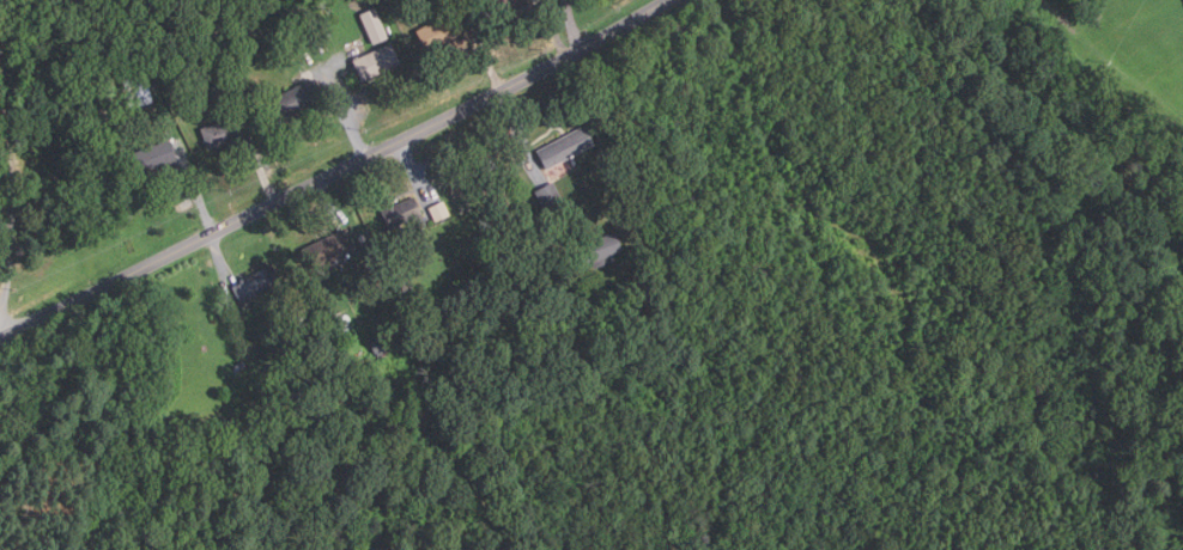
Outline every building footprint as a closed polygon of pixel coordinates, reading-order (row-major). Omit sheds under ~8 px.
[(433,11),(453,0),(456,0),(471,30),(427,53),(417,31),(438,19),(433,11)] [(503,11),(498,0),(527,0),(503,11)] [(375,45),(360,14),(376,8),(389,39),(375,45)] [(363,81),(354,61),(392,44),(401,65),(363,81)] [(127,62),(117,63),(116,55),(126,54),(127,62)] [(150,84),(154,100),(139,105),(139,103),(128,106),(127,104),(120,106),(115,90),(126,87),(123,79),(132,77),(134,82),(145,80),(146,85),(150,84)] [(284,117),(274,97),(316,78),(324,99),(284,117)] [(208,147),(202,127),(239,114),(241,116),(248,112),(254,130),(245,134),(247,135),(208,147)] [(550,169),(539,149),(586,124),(596,143),(550,169)] [(136,175),(128,154),(170,139),(178,163),(156,171),(154,167),(136,175)] [(499,171),(486,177),(480,164),(493,158),(499,171)] [(546,212),(535,190),(553,182),(564,202),(546,212)] [(390,228),(382,210),(390,207),(389,204),(395,201),(396,204),(415,196),(423,213),(390,228)] [(450,214),(437,221),(430,207),(444,200),(450,214)] [(311,269),(302,249),(346,227),(356,248),(311,269)] [(595,268),(593,262),(587,264),(583,256),(590,252),(587,244),(618,231),(625,250),(613,255),(615,261),(595,268)] [(372,258),(366,243),(375,240),(380,256),(372,258)] [(242,304),(233,286),(243,281),(242,279),(274,264),(284,286),(242,304)] [(401,292),(394,274),(406,269),(413,287),(401,292)] [(375,352),(370,340),(386,332),(392,344),(387,347),(388,352),(378,355),(377,352),(375,352)] [(248,367),(236,372),(233,365),(245,360),(248,367)] [(272,387),(263,372),(275,365),(285,380),(272,387)]
